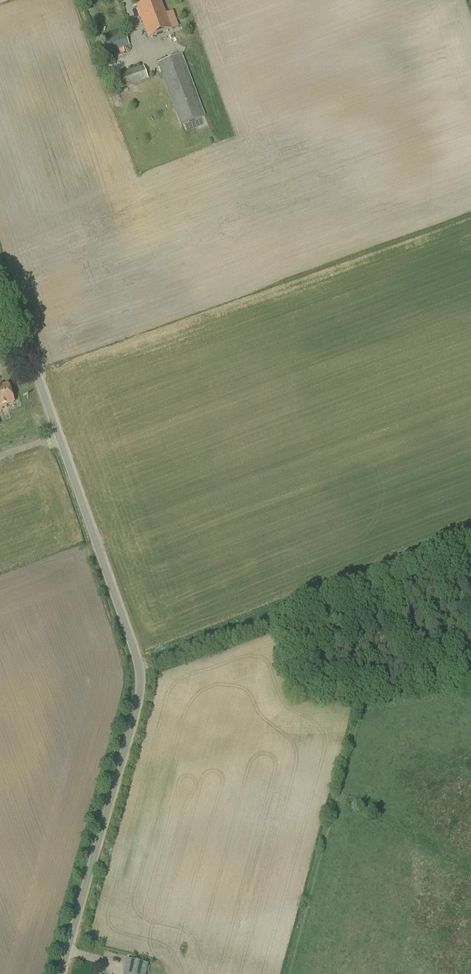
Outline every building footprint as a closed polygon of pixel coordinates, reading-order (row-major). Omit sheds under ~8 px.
[(171,29),(160,0),(155,0),(137,7),(149,38),(171,29)] [(106,54),(129,46),(125,33),(102,42),(106,54)] [(180,125),(205,116),(182,54),(157,63),(180,125)] [(107,76),(115,73),(112,66),(104,68),(107,76)] [(114,92),(148,79),(144,67),(109,79),(114,92)] [(2,410),(1,407),(14,402),(9,385),(0,388),(0,410),(2,410)] [(148,964),(127,960),(124,973),(146,973),(148,964)]
